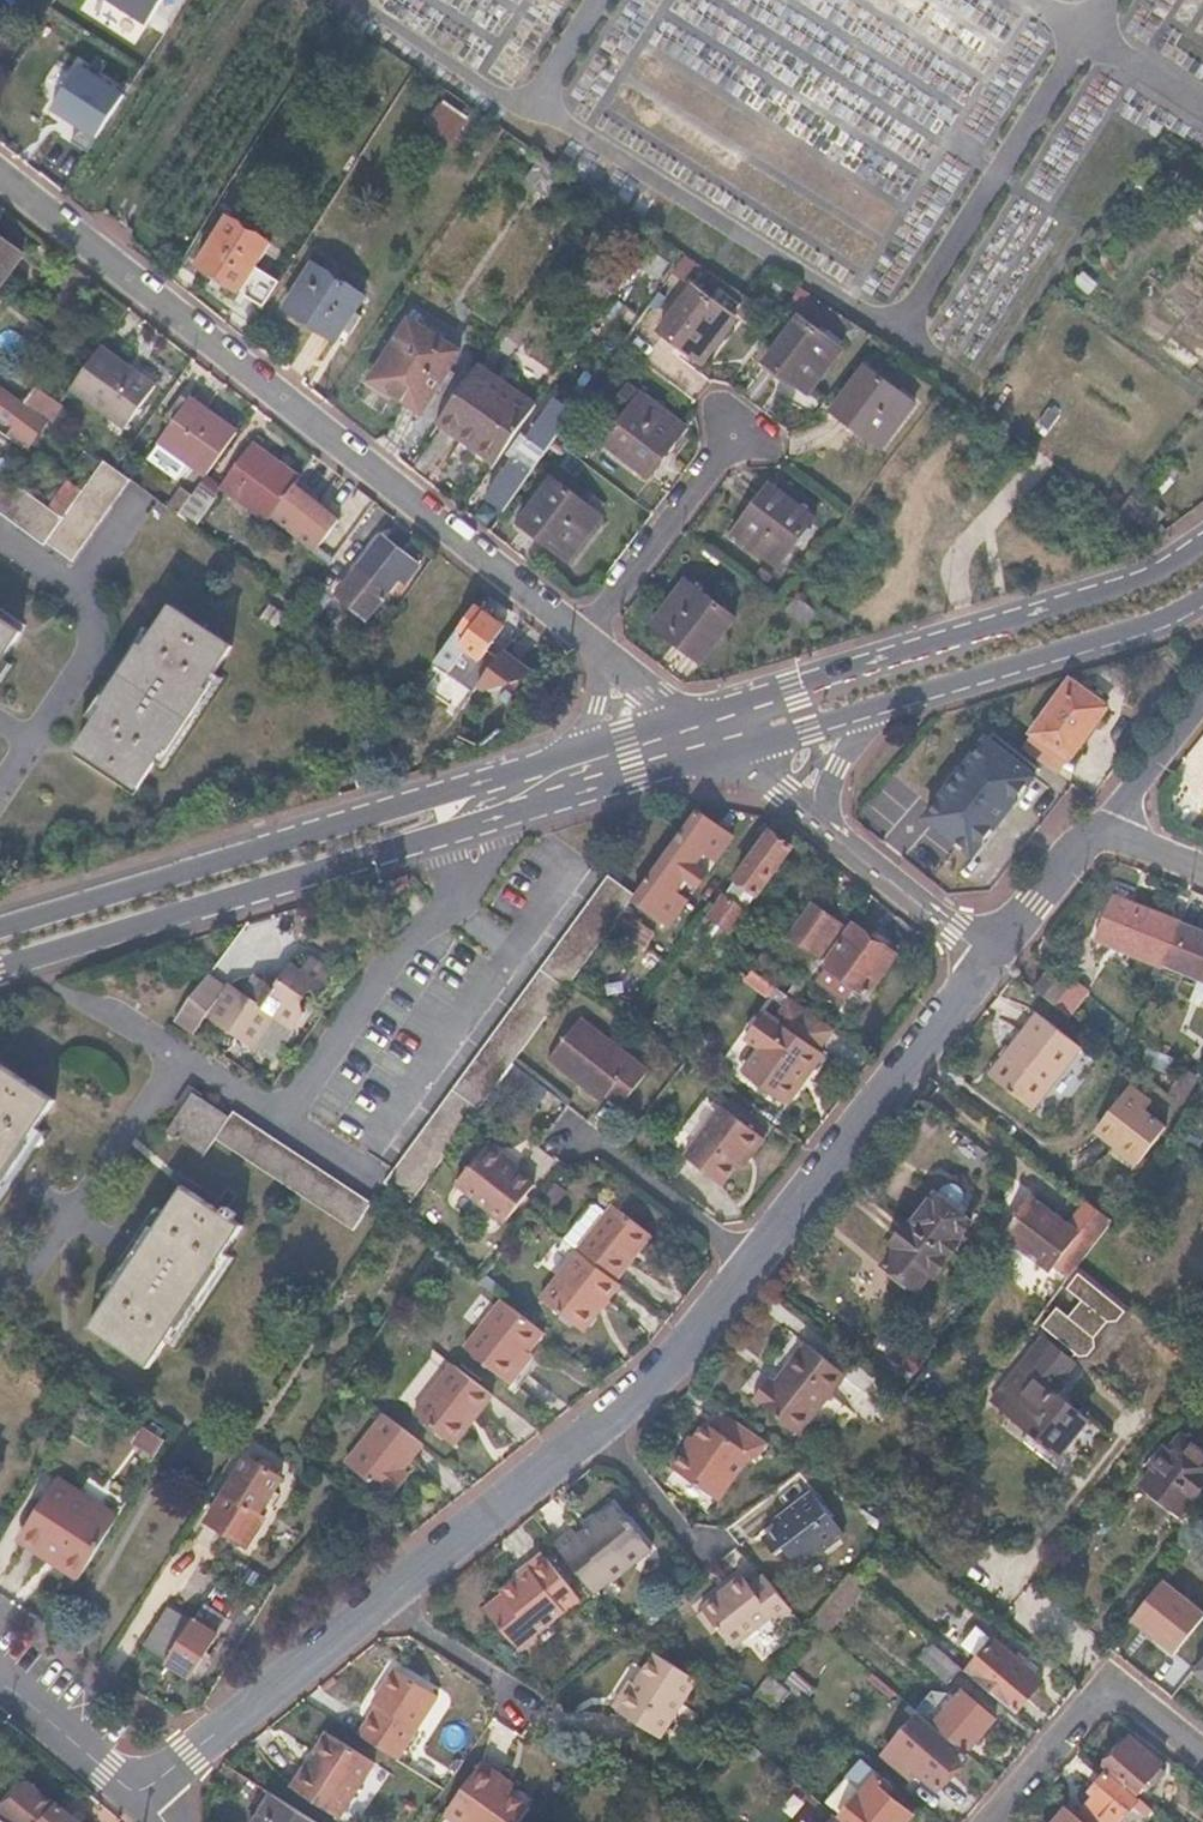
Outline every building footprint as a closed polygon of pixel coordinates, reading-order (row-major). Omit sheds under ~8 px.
[(37,147),(59,161),(62,157),(88,118),(110,84),(108,83),(118,67),(125,72),(156,24),(146,18),(158,0),(133,0),(37,147)] [(428,119),(454,137),(468,116),(442,98),(428,119)] [(102,129),(88,118),(62,157),(78,167),(102,129)] [(229,215),(198,264),(265,305),(281,280),(256,265),(271,241),(229,215)] [(0,237),(0,288),(24,255),(0,237)] [(363,294),(312,262),(284,306),(335,339),(342,327),(354,309),(363,294)] [(736,317),(693,285),(660,331),(703,362),(736,317)] [(808,293),(799,287),(791,300),(799,306),(808,293)] [(362,313),(354,309),(342,327),(350,332),(362,313)] [(841,348),(799,316),(764,360),(808,392),(841,348)] [(459,353),(409,320),(377,369),(394,381),(388,390),(421,412),(442,379),(448,370),(459,353)] [(102,347),(89,364),(140,403),(153,385),(102,347)] [(538,403),(479,362),(441,417),(473,439),(470,444),(497,462),(538,403)] [(89,364),(70,388),(123,427),(140,403),(89,364)] [(914,404),(865,367),(832,411),(882,448),(914,404)] [(377,369),(371,378),(388,390),(394,381),(377,369)] [(455,374),(448,370),(442,379),(449,383),(455,374)] [(62,398),(42,383),(30,400),(55,418),(64,406),(59,403),(62,398)] [(14,427),(9,435),(26,447),(47,420),(0,386),(0,416),(14,427)] [(686,426),(642,395),(606,443),(649,475),(686,426)] [(237,431),(190,397),(160,438),(206,472),(237,431)] [(69,403),(62,398),(59,403),(64,406),(55,418),(57,420),(69,403)] [(531,438),(526,434),(513,454),(517,460),(488,498),(506,511),(556,439),(576,410),(559,398),(531,438)] [(300,477),(252,442),(221,483),(270,518),(271,516),(295,484),(300,477)] [(43,544),(47,539),(72,558),(131,477),(116,466),(106,458),(84,489),(66,513),(62,519),(0,472),(0,511),(43,544)] [(602,515),(553,478),(520,522),(569,560),(602,515)] [(217,491),(201,479),(178,511),(193,523),(217,491)] [(295,484),(271,516),(319,552),(343,519),(295,484)] [(816,517),(771,485),(736,533),(779,567),(816,517)] [(412,556),(383,535),(341,592),(370,613),(400,573),(412,556)] [(421,563),(412,556),(400,573),(409,580),(421,563)] [(734,619),(685,583),(653,624),(701,660),(734,619)] [(288,611),(274,601),(264,615),(277,624),(288,611)] [(505,624),(477,604),(452,639),(480,659),(505,624)] [(234,645),(174,606),(79,750),(140,789),(234,645)] [(0,619),(0,667),(22,634),(0,619)] [(527,692),(502,673),(483,698),(509,717),(527,692)] [(1108,706),(1071,679),(1032,732),(1069,759),(1108,706)] [(1046,774),(992,733),(924,815),(980,857),(1046,774)] [(714,824),(699,813),(683,835),(668,856),(683,866),(686,863),(698,846),(714,824)] [(792,847),(771,832),(737,880),(757,895),(792,847)] [(706,851),(698,846),(686,863),(693,869),(706,851)] [(636,895),(608,876),(387,1183),(414,1200),(417,1197),(497,1085),(512,1065),(569,987),(636,895)] [(658,882),(651,877),(646,883),(653,888),(658,882)] [(737,880),(726,894),(747,909),(757,895),(737,880)] [(747,909),(726,894),(711,915),(732,930),(747,909)] [(1095,935),(1165,963),(1202,978),(1202,936),(1179,927),(1121,904),(1123,900),(1110,896),(1095,935)] [(694,917),(673,901),(651,930),(654,932),(645,943),(662,955),(671,943),(673,945),(694,917)] [(847,928),(813,903),(789,936),(824,960),(847,928)] [(897,955),(854,924),(823,964),(828,967),(818,981),(845,1000),(855,987),(868,996),(897,955)] [(248,989),(236,980),(213,1015),(276,1058),(309,1009),(306,1000),(313,990),(322,990),(335,971),(316,958),(308,969),(296,961),(279,985),(260,972),(248,989)] [(1071,988),(1049,972),(1036,991),(1057,1007),(1071,988)] [(746,1039),(761,1051),(743,1075),(781,1105),(802,1076),(808,1080),(824,1058),(819,1054),(836,1030),(804,1007),(787,1030),(765,1013),(746,1039)] [(1081,1049),(1039,1015),(989,1075),(1031,1110),(1081,1049)] [(648,1072),(579,1020),(547,1063),(583,1090),(588,1084),(606,1098),(620,1109),(648,1072)] [(0,1062),(0,1184),(10,1170),(58,1101),(0,1062)] [(512,1065),(497,1085),(536,1115),(552,1096),(512,1065)] [(808,1080),(802,1076),(781,1105),(786,1109),(808,1080)] [(1138,1086),(1132,1082),(1098,1126),(1104,1130),(1138,1086)] [(588,1084),(583,1090),(602,1104),(606,1098),(588,1084)] [(1155,1099),(1138,1086),(1104,1130),(1120,1142),(1116,1147),(1137,1163),(1167,1124),(1147,1109),(1155,1099)] [(219,1141),(231,1116),(194,1092),(169,1133),(207,1157),(219,1141)] [(767,1140),(726,1109),(688,1157),(725,1186),(739,1168),(749,1154),(754,1157),(767,1140)] [(231,1116),(219,1141),(354,1229),(373,1200),(235,1110),(231,1116)] [(491,1144),(487,1149),(519,1175),(523,1170),(491,1144)] [(519,1175),(487,1149),(459,1184),(507,1222),(535,1187),(519,1175)] [(754,1157),(749,1154),(739,1168),(743,1171),(754,1157)] [(250,1219),(192,1179),(141,1253),(95,1323),(155,1363),(250,1219)] [(949,1184),(943,1186),(913,1225),(951,1255),(960,1244),(957,1241),(971,1222),(955,1209),(961,1203),(962,1197),(962,1191),(960,1189),(957,1186),(954,1185),(949,1184)] [(553,1209),(566,1193),(555,1185),(542,1201),(553,1209)] [(1047,1205),(1034,1194),(1019,1214),(1021,1216),(1005,1236),(1017,1245),(1047,1205)] [(1047,1205),(1017,1245),(1054,1274),(1058,1269),(1071,1279),(1080,1268),(1115,1221),(1090,1201),(1072,1224),(1047,1205)] [(565,1242),(579,1253),(609,1216),(598,1208),(592,1209),(565,1242)] [(647,1234),(615,1209),(609,1216),(579,1253),(618,1284),(634,1262),(629,1257),(647,1234)] [(893,1245),(897,1247),(884,1263),(901,1277),(909,1283),(916,1288),(929,1272),(934,1276),(951,1255),(913,1225),(911,1223),(893,1245)] [(653,1238),(647,1234),(629,1257),(634,1262),(653,1238)] [(618,1284),(579,1253),(543,1298),(586,1334),(600,1315),(598,1313),(606,1303),(608,1305),(623,1288),(618,1284)] [(1015,1419),(1019,1415),(1037,1430),(1034,1434),(1061,1456),(1090,1420),(1054,1391),(1042,1382),(1052,1370),(1063,1379),(1075,1363),(1079,1357),(1082,1359),(1091,1358),(1098,1349),(1096,1340),(1109,1323),(1118,1322),(1129,1308),(1080,1268),(1071,1279),(1064,1288),(1084,1304),(1071,1320),(1060,1311),(1045,1329),(1064,1345),(1060,1351),(1048,1341),(997,1404),(1013,1417),(1015,1419)] [(909,1283),(901,1277),(895,1284),(903,1291),(909,1283)] [(548,1336),(507,1303),(468,1351),(515,1389),(537,1361),(531,1356),(538,1348),(548,1336)] [(772,1381),(766,1375),(751,1395),(798,1432),(844,1372),(803,1341),(772,1381)] [(544,1353),(538,1348),(531,1356),(537,1361),(544,1353)] [(493,1395),(453,1364),(414,1413),(449,1440),(473,1409),(479,1413),(493,1395)] [(1063,1379),(1052,1370),(1042,1382),(1054,1391),(1063,1379)] [(479,1413),(473,1409),(449,1440),(454,1444),(479,1413)] [(717,1426),(711,1422),(678,1468),(723,1499),(754,1454),(763,1460),(775,1442),(729,1410),(717,1426)] [(420,1444),(382,1414),(343,1463),(381,1493),(383,1490),(390,1496),(402,1481),(395,1476),(401,1468),(420,1444)] [(1019,1415),(1015,1419),(1034,1434),(1037,1430),(1019,1415)] [(167,1438),(146,1426),(120,1467),(141,1479),(167,1438)] [(1141,1484),(1148,1490),(1145,1494),(1168,1513),(1171,1509),(1180,1516),(1182,1514),(1202,1488),(1202,1454),(1181,1436),(1141,1484)] [(283,1477),(249,1456),(213,1513),(253,1538),(281,1494),(275,1490),(283,1477)] [(408,1474),(401,1468),(395,1476),(402,1481),(408,1474)] [(119,1515),(56,1476),(31,1516),(94,1556),(119,1515)] [(1182,1514),(1191,1522),(1202,1507),(1202,1488),(1182,1514)] [(784,1517),(789,1523),(768,1540),(779,1554),(789,1547),(802,1564),(822,1548),(825,1552),(850,1533),(816,1491),(784,1517)] [(574,1529),(555,1544),(596,1595),(612,1583),(614,1585),(656,1553),(634,1523),(630,1526),(616,1507),(591,1526),(594,1530),(582,1540),(574,1529)] [(501,1592),(503,1596),(486,1609),(520,1652),(538,1638),(536,1635),(579,1600),(543,1553),(526,1566),(534,1576),(522,1586),(517,1580),(501,1592)] [(526,1566),(514,1576),(517,1580),(522,1586),(534,1576),(526,1566)] [(866,1586),(851,1573),(811,1622),(826,1635),(866,1586)] [(742,1577),(701,1608),(730,1649),(773,1619),(777,1625),(793,1613),(766,1577),(751,1588),(742,1577)] [(1132,1623),(1175,1658),(1202,1624),(1202,1614),(1165,1583),(1132,1623)] [(229,1615),(205,1601),(166,1662),(189,1676),(201,1658),(206,1650),(229,1615)] [(174,1611),(165,1606),(143,1642),(151,1648),(174,1611)] [(188,1620),(174,1611),(151,1648),(165,1657),(188,1620)] [(994,1640),(968,1672),(1017,1714),(1044,1681),(994,1640)] [(934,1643),(921,1658),(951,1683),(963,1668),(934,1643)] [(213,1654),(206,1650),(201,1658),(209,1662),(213,1654)] [(654,1652),(634,1685),(616,1712),(657,1738),(695,1679),(654,1652)] [(386,1697),(378,1711),(359,1739),(397,1763),(438,1700),(394,1672),(380,1693),(386,1697)] [(791,1691),(769,1673),(756,1689),(778,1707),(791,1691)] [(634,1685),(627,1681),(610,1708),(616,1712),(634,1685)] [(935,1689),(916,1710),(919,1713),(960,1747),(969,1737),(975,1742),(995,1718),(964,1692),(935,1689)] [(386,1697),(380,1693),(371,1707),(378,1711),(386,1697)] [(960,1747),(919,1713),(884,1755),(905,1774),(913,1765),(920,1771),(940,1789),(969,1755),(967,1753),(960,1747)] [(1135,1731),(1110,1762),(1141,1788),(1167,1757),(1135,1731)] [(975,1742),(969,1737),(960,1747),(967,1753),(975,1742)] [(331,1741),(325,1738),(303,1773),(309,1777),(331,1741)] [(303,1773),(290,1794),(335,1821),(341,1821),(376,1769),(331,1741),(309,1777),(303,1773)] [(861,1760),(826,1802),(850,1821),(892,1821),(889,1820),(902,1804),(887,1791),(892,1786),(861,1760)] [(920,1771),(913,1765),(905,1774),(912,1780),(920,1771)] [(479,1768),(445,1819),(449,1821),(523,1821),(530,1812),(508,1798),(495,1789),(500,1781),(479,1768)] [(1098,1796),(1083,1812),(1095,1821),(1119,1821),(1133,1806),(1146,1818),(1156,1807),(1141,1794),(1137,1799),(1108,1773),(1092,1791),(1098,1796)] [(26,1781),(0,1814),(0,1815),(6,1818),(11,1821),(83,1821),(58,1803),(55,1804),(26,1781)] [(500,1781),(495,1789),(508,1798),(513,1790),(500,1781)] [(260,1816),(256,1821),(315,1821),(269,1792),(255,1813),(260,1816)] [(902,1804),(889,1820),(892,1821),(900,1821),(909,1810),(902,1804)] [(1070,1806),(1056,1821),(1088,1821),(1070,1806)]
